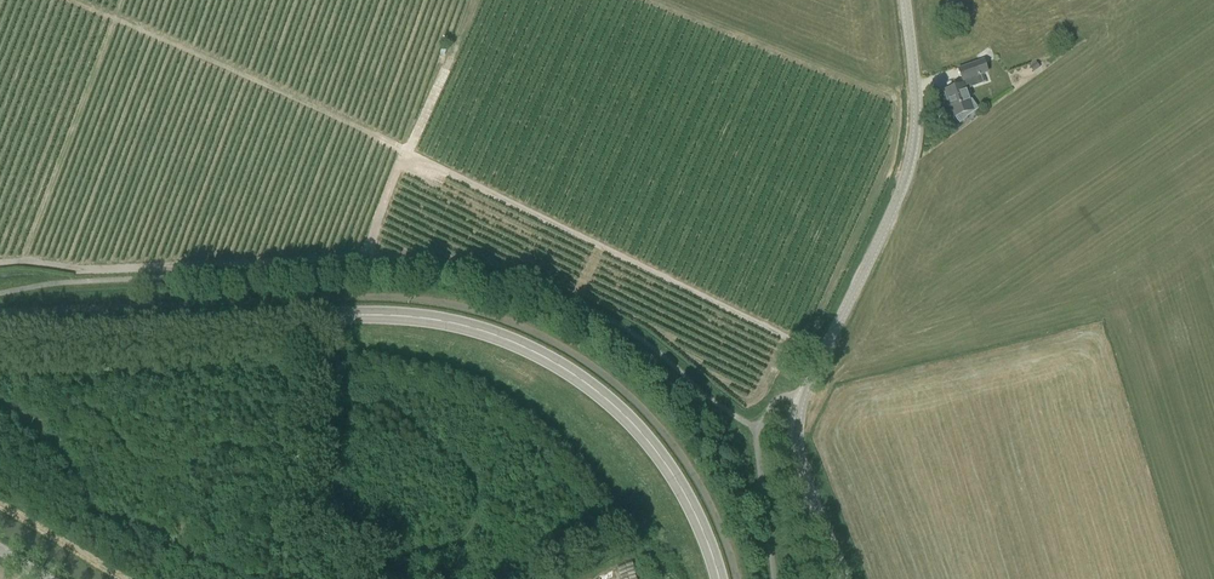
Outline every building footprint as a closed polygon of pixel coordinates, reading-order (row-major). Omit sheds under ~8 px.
[(959,70),(963,82),(965,82),(968,90),(984,84),(981,76),(989,73),(984,61),(959,70)] [(1033,73),(1040,68),(1036,62),(1029,67),(1033,73)] [(956,118),(961,125),(968,119),(967,118),(979,110),(972,101),(970,102),(964,85),(945,92),(955,118),(956,118)]
